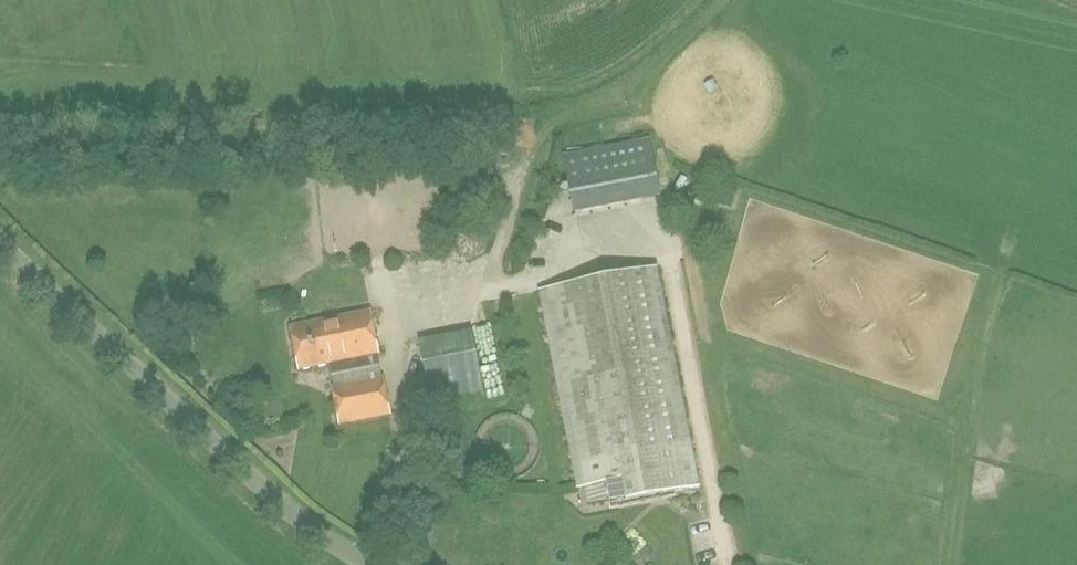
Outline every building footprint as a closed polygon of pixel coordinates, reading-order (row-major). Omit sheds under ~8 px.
[(649,140),(564,156),(575,213),(660,197),(649,140)] [(487,253),(488,231),(468,219),(449,230),(449,252),(468,264),(487,253)] [(609,505),(699,487),(657,269),(539,292),(577,488),(605,483),(609,505)] [(382,377),(378,355),(380,354),(372,311),(291,327),(299,370),(329,364),(334,386),(332,387),(339,425),(391,415),(384,376),(382,377)] [(431,400),(483,390),(471,332),(419,343),(431,400)]
